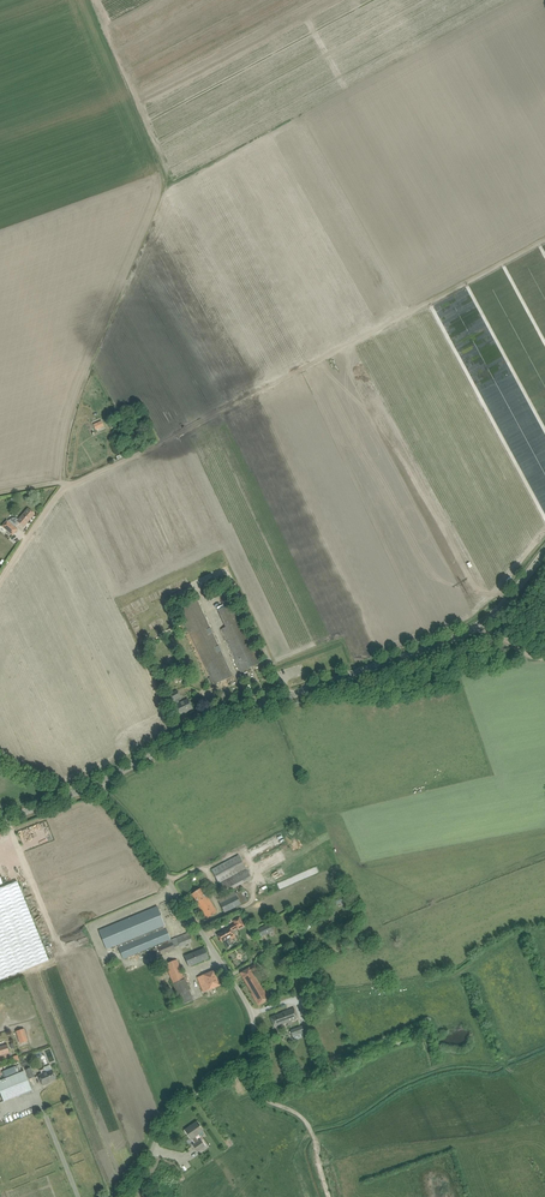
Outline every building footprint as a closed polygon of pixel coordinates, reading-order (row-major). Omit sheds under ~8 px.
[(101,421),(94,425),(96,430),(103,426),(101,421)] [(15,525),(18,522),(23,527),(35,514),(28,508),(18,520),(17,519),(16,519),(15,519),(14,519),(13,519),(11,519),(10,520),(9,520),(10,521),(9,522),(7,520),(2,526),(12,536),(18,530),(13,526),(14,525),(15,525)] [(197,600),(179,608),(214,685),(232,676),(207,622),(197,600)] [(221,629),(239,667),(241,672),(262,662),(234,603),(218,611),(226,627),(221,629)] [(175,706),(177,709),(179,715),(192,709),(188,699),(181,703),(178,698),(180,697),(177,691),(170,694),(173,700),(176,705),(175,706)] [(239,855),(212,870),(219,883),(246,869),(239,855)] [(246,870),(219,884),(224,893),(251,879),(246,870)] [(49,959),(17,881),(0,888),(0,979),(49,959)] [(201,888),(197,891),(192,894),(197,902),(197,903),(207,919),(217,912),(207,896),(206,897),(201,888)] [(235,891),(218,900),(224,913),(247,901),(242,891),(236,894),(235,891)] [(157,906),(152,909),(125,920),(99,931),(107,949),(117,945),(123,959),(171,939),(166,929),(164,930),(162,926),(165,925),(157,906)] [(223,932),(217,935),(221,942),(224,940),(225,942),(225,943),(228,948),(232,945),(229,940),(228,940),(227,939),(234,935),(232,931),(237,928),(237,929),(244,925),(239,917),(233,921),(234,924),(222,931),(223,932)] [(270,923),(256,931),(259,938),(274,931),(270,923)] [(189,933),(183,935),(182,936),(183,939),(178,941),(180,947),(192,942),(189,933)] [(172,942),(158,947),(161,954),(175,949),(172,942)] [(199,951),(184,956),(189,967),(209,958),(205,948),(199,951)] [(166,964),(173,984),(181,1005),(193,1001),(177,960),(166,964)] [(159,967),(161,972),(167,970),(165,964),(159,967)] [(254,965),(245,970),(240,973),(252,993),(251,994),(257,1003),(260,1001),(261,1004),(268,999),(252,972),(257,969),(254,965)] [(214,971),(208,973),(197,977),(203,992),(220,985),(214,971)] [(282,1013),(276,1015),(270,1017),(274,1028),(297,1019),(294,1008),(282,1012),(282,1013)] [(304,1025),(290,1031),(292,1036),(306,1031),(304,1025)] [(28,1041),(24,1029),(16,1031),(20,1043),(28,1041)] [(0,1047),(0,1059),(2,1058),(4,1058),(4,1059),(11,1056),(9,1051),(7,1045),(0,1047)] [(31,1067),(26,1069),(29,1079),(35,1077),(31,1067)] [(52,1070),(38,1075),(42,1086),(56,1080),(52,1070)] [(2,1098),(4,1102),(32,1090),(24,1071),(8,1078),(5,1079),(0,1081),(0,1092),(2,1098)] [(203,1131),(201,1127),(197,1122),(185,1131),(191,1139),(195,1144),(193,1145),(197,1151),(205,1146),(200,1140),(199,1141),(195,1136),(203,1131)]
